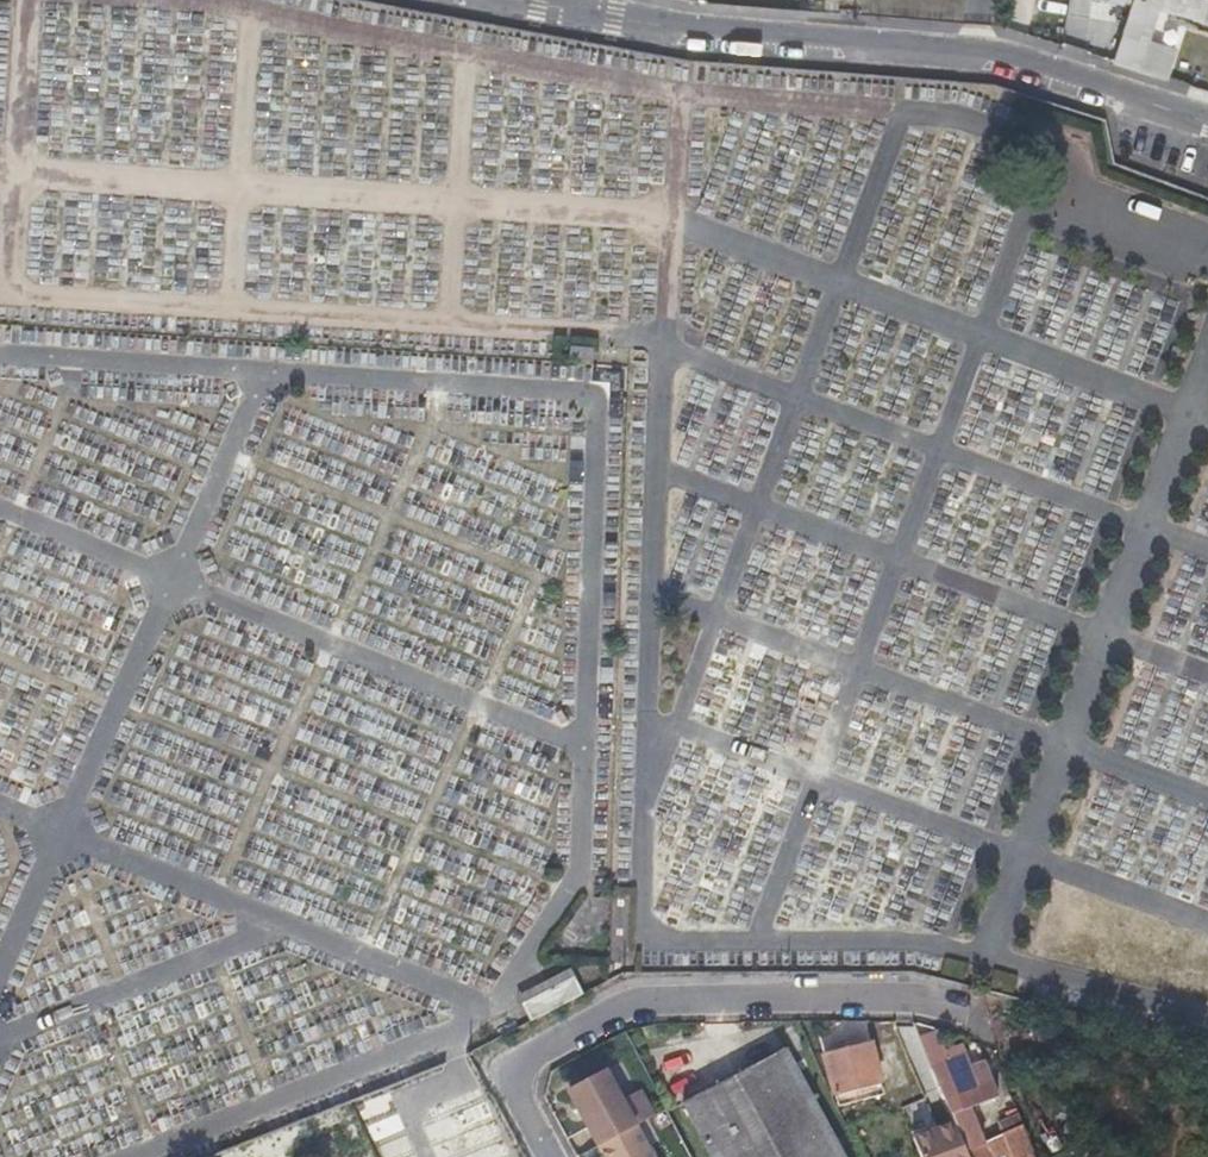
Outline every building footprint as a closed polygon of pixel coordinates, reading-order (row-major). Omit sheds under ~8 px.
[(1123,1),(1130,4),(1111,60),(1164,76),(1173,49),(1145,40),(1158,0),(1124,0),(1123,1)] [(1193,15),(1207,20),(1207,0),(1167,0),(1165,6),(1193,15)] [(570,341),(569,354),(588,356),(589,343),(570,341)] [(516,1001),(530,1028),(584,999),(570,973),(516,1001)] [(935,1031),(917,1038),(927,1060),(929,1066),(947,1058),(935,1031)] [(852,1089),(881,1082),(870,1045),(825,1055),(836,1092),(852,1089)] [(682,1104),(712,1156),(842,1156),(784,1051),(682,1104)] [(929,1066),(927,1060),(905,1069),(913,1089),(935,1080),(929,1066)] [(991,1078),(986,1066),(964,1076),(968,1086),(991,1078)] [(610,1139),(634,1125),(653,1115),(639,1090),(621,1100),(604,1069),(572,1087),(571,1093),(591,1129),(601,1123),(610,1139)] [(967,1154),(986,1146),(985,1144),(970,1108),(999,1096),(991,1078),(968,1086),(964,1076),(938,1087),(967,1154)] [(883,1091),(881,1082),(852,1089),(854,1098),(883,1091)] [(591,1129),(599,1145),(610,1139),(601,1123),(591,1129)] [(634,1125),(610,1139),(599,1145),(606,1156),(652,1156),(634,1125)] [(1004,1133),(1013,1156),(1035,1156),(1024,1126),(1004,1133)] [(968,1156),(991,1156),(986,1146),(967,1154),(968,1156)]
